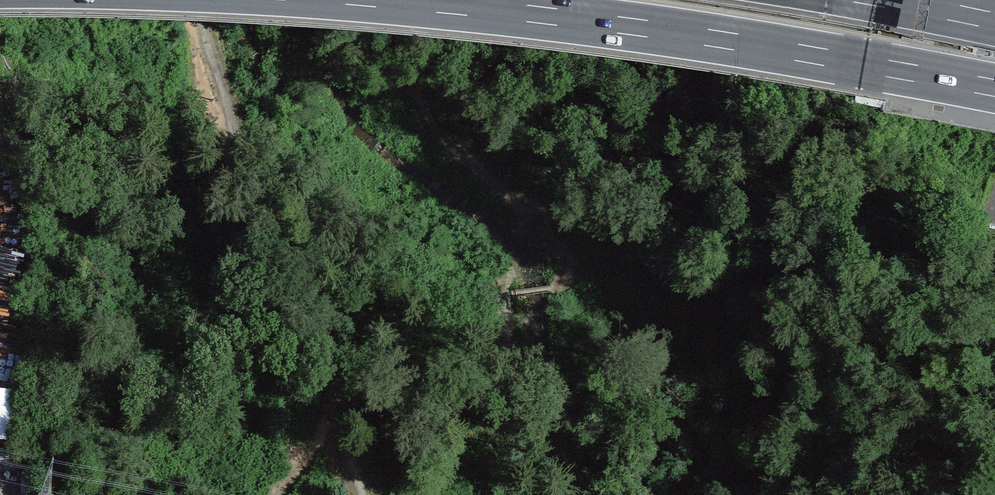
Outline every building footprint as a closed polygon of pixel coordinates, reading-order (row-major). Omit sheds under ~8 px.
[(8,437),(11,387),(0,386),(0,437),(8,437)]
